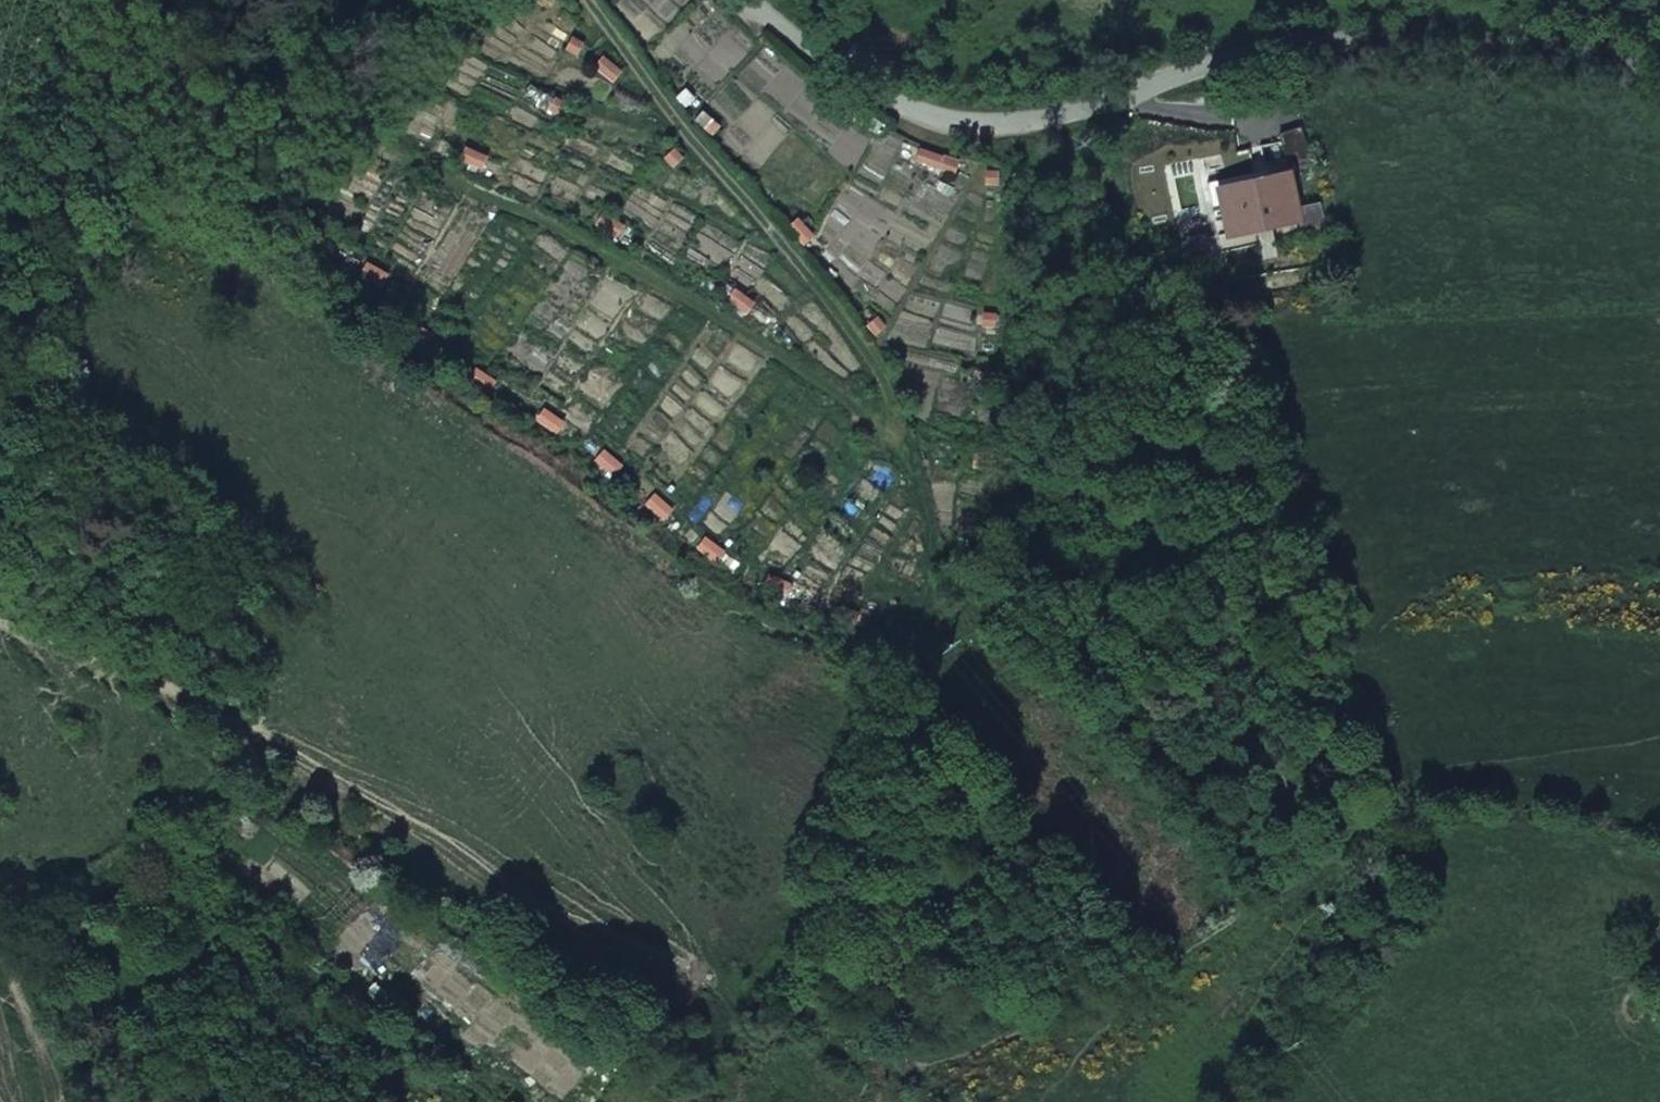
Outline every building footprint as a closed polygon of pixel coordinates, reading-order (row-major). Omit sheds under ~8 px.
[(1218,188),(1228,235),(1299,220),(1289,173),(1218,188)]
